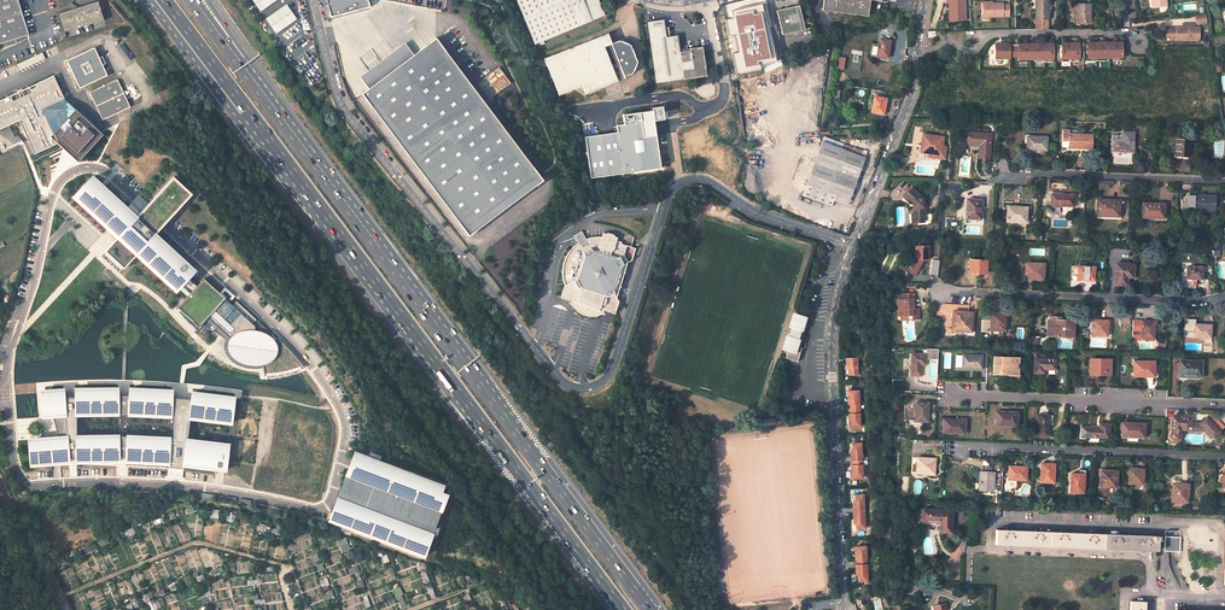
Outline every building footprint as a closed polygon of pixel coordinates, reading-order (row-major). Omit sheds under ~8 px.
[(29,34),(18,0),(0,0),(0,43),(29,34)] [(104,19),(98,0),(58,13),(64,32),(104,19)] [(261,11),(277,0),(253,0),(261,11)] [(333,19),(373,9),(371,0),(328,0),(333,19)] [(605,15),(599,0),(516,0),(535,44),(539,43),(540,45),(544,44),(543,41),(605,15)] [(823,9),(867,16),(870,0),(824,0),(823,9)] [(965,0),(948,0),(949,7),(952,7),(953,20),(966,20),(965,0)] [(1048,0),(1037,0),(1037,9),(1036,9),(1036,19),(1033,19),(1033,24),(1036,23),(1036,26),(1049,26),(1048,0)] [(1003,3),(983,4),(983,16),(987,16),(1009,16),(1009,4),(1003,4),(1003,3)] [(1090,18),(1090,4),(1077,4),(1077,14),(1077,23),(1090,23),(1090,18)] [(286,5),(266,19),(277,34),(297,20),(286,5)] [(804,30),(798,6),(777,10),(783,34),(794,32),(797,31),(804,30)] [(747,45),(741,14),(727,17),(733,47),(737,46),(738,53),(740,60),(749,58),(749,60),(767,57),(764,43),(748,46),(747,45)] [(1095,25),(1095,18),(1090,18),(1090,23),(1077,23),(1077,14),(1075,14),(1075,25),(1095,25)] [(1205,14),(1194,15),(1194,24),(1206,23),(1205,14)] [(666,37),(663,20),(646,22),(655,84),(706,76),(702,47),(687,49),(687,51),(679,52),(679,50),(677,36),(666,37)] [(1199,39),(1199,27),(1194,27),(1194,24),(1184,24),(1184,27),(1182,27),(1170,28),(1170,36),(1175,36),(1180,36),(1180,39),(1199,39)] [(611,44),(607,34),(544,59),(559,95),(582,86),(585,94),(617,81),(612,68),(611,65),(604,47),(608,45),(616,63),(617,67),(622,79),(625,78),(624,77),(631,74),(637,62),(630,45),(628,44),(621,42),(618,41),(611,44)] [(439,39),(365,95),(472,238),(546,182),(439,39)] [(890,41),(880,39),(877,55),(887,58),(890,41)] [(1017,44),(1003,44),(1003,58),(1017,58),(1017,56),(1026,56),(1026,62),(1035,62),(1035,59),(1043,59),(1043,62),(1061,61),(1061,59),(1069,58),(1069,61),(1087,61),(1087,58),(1096,58),(1096,61),(1113,61),(1113,58),(1122,58),(1122,60),(1130,60),(1130,42),(1125,42),(1122,42),(1113,42),(1109,42),(1101,42),(1097,42),(1087,43),(1083,43),(1074,43),(1070,43),(1061,43),(1057,43),(1047,43),(1043,43),(1035,43),(1031,43),(1026,44),(1026,47),(1017,47),(1017,44)] [(92,47),(65,60),(78,88),(106,75),(92,47)] [(738,53),(734,54),(736,62),(749,60),(749,58),(740,60),(738,53)] [(499,69),(487,77),(496,92),(509,85),(499,69)] [(53,76),(36,84),(37,87),(31,89),(32,92),(24,96),(23,93),(20,94),(21,97),(13,101),(12,98),(6,101),(5,99),(0,101),(0,129),(21,120),(22,122),(21,123),(21,124),(25,132),(35,153),(58,142),(54,135),(44,112),(42,113),(41,110),(64,99),(53,76)] [(117,79),(89,93),(102,120),(129,107),(117,79)] [(36,84),(21,91),(23,93),(24,96),(32,92),(31,89),(37,87),(36,84)] [(20,94),(19,92),(5,99),(6,101),(12,98),(13,101),(21,97),(20,94)] [(885,98),(874,97),(871,112),(883,114),(884,109),(885,109),(886,102),(884,101),(885,98)] [(54,135),(75,110),(64,99),(41,110),(42,113),(44,112),(54,135)] [(591,178),(660,168),(653,121),(664,120),(662,107),(652,108),(652,111),(623,115),(624,125),(617,126),(617,133),(585,137),(591,178)] [(58,142),(78,162),(103,135),(75,110),(54,135),(58,142)] [(21,124),(16,126),(20,134),(25,132),(21,124)] [(1081,148),(1092,148),(1092,135),(1081,134),(1081,130),(1062,130),(1062,146),(1081,146),(1081,148)] [(991,134),(968,132),(967,144),(979,145),(983,145),(983,150),(979,150),(978,157),(989,158),(991,134)] [(920,151),(933,153),(933,156),(941,157),(942,145),(943,136),(922,134),(920,151)] [(1047,150),(1047,137),(1036,136),(1036,138),(1027,138),(1026,149),(1040,150),(1047,150)] [(1112,156),(1133,157),(1133,153),(1134,146),(1134,140),(1121,139),(1121,136),(1112,136),(1112,156)] [(1175,156),(1188,156),(1189,140),(1176,139),(1175,156)] [(843,145),(828,140),(827,144),(841,150),(843,145)] [(848,206),(867,151),(863,150),(863,151),(843,144),(843,145),(841,150),(827,144),(821,142),(812,169),(802,196),(831,206),(833,201),(848,206)] [(155,235),(136,217),(134,220),(124,211),(126,208),(92,177),(76,195),(79,198),(77,200),(108,229),(110,226),(120,235),(139,253),(144,257),(142,260),(173,288),(175,286),(187,297),(177,307),(189,318),(200,325),(219,335),(226,342),(229,345),(229,349),(231,352),(233,355),(235,358),(238,359),(239,360),(246,363),(251,364),(256,364),(262,363),(264,375),(276,374),(283,372),(290,371),(296,369),(303,366),(291,351),(288,348),(284,344),(278,338),(277,339),(236,300),(232,305),(204,279),(197,286),(190,293),(182,285),(188,278),(194,271),(160,240),(158,242),(153,237),(155,235)] [(154,198),(173,215),(192,195),(173,177),(154,198)] [(915,203),(916,209),(914,209),(914,213),(912,213),(913,222),(924,222),(924,214),(926,214),(926,207),(923,207),(923,199),(920,199),(920,195),(912,188),(904,197),(911,204),(913,203),(915,203)] [(1182,192),(1181,208),(1189,209),(1189,207),(1194,207),(1194,214),(1196,213),(1198,216),(1200,214),(1202,214),(1202,212),(1202,209),(1216,210),(1217,195),(1195,194),(1195,196),(1189,196),(1189,193),(1182,192)] [(1063,206),(1073,207),(1073,197),(1067,197),(1067,195),(1051,194),(1050,206),(1055,206),(1055,209),(1059,209),(1059,207),(1062,207),(1063,206)] [(966,218),(979,219),(979,207),(982,207),(982,200),(967,199),(966,218)] [(1097,216),(1119,217),(1120,201),(1097,200),(1097,216)] [(999,221),(1026,223),(1027,202),(1003,201),(1003,211),(1007,212),(1007,213),(1003,213),(999,213),(999,221)] [(1143,203),(1142,218),(1156,218),(1156,217),(1165,217),(1165,204),(1143,203)] [(631,260),(635,248),(633,248),(622,244),(621,246),(615,244),(616,240),(606,237),(601,236),(596,236),(590,237),(585,239),(581,231),(573,235),(577,243),(573,246),(569,250),(566,256),(564,260),(562,266),(562,273),(562,278),(563,282),(565,281),(567,284),(564,285),(560,297),(572,300),(571,303),(573,306),(574,308),(577,311),(579,313),(582,315),(586,316),(589,316),(592,316),(596,316),(599,315),(603,313),(603,310),(614,314),(618,301),(616,297),(613,292),(616,283),(617,280),(617,277),(618,277),(619,274),(618,274),(621,265),(626,263),(631,260)] [(105,251),(124,269),(139,253),(120,235),(105,251)] [(929,247),(916,247),(916,249),(916,255),(916,257),(909,270),(914,272),(916,273),(923,261),(927,261),(928,259),(928,254),(929,254),(929,247)] [(931,258),(929,274),(937,275),(938,259),(931,258)] [(985,272),(985,260),(972,260),(971,265),(969,265),(969,272),(971,272),(971,274),(973,274),(973,272),(985,272)] [(616,297),(626,263),(621,265),(618,274),(619,274),(618,277),(617,277),(617,280),(616,283),(613,292),(616,297)] [(1025,279),(1043,280),(1044,264),(1026,263),(1025,279)] [(1116,263),(1114,284),(1128,285),(1128,279),(1133,280),(1134,264),(1116,263)] [(1086,280),(1094,281),(1095,267),(1078,266),(1077,278),(1086,278),(1086,280)] [(1187,267),(1187,277),(1192,277),(1192,278),(1199,279),(1202,279),(1203,268),(1187,267)] [(188,278),(182,285),(190,293),(197,286),(188,278)] [(912,304),(912,299),(913,299),(912,294),(899,294),(900,299),(899,300),(900,309),(897,310),(897,317),(905,317),(910,316),(911,320),(918,320),(917,309),(912,309),(911,309),(911,307),(910,307),(910,304),(912,304)] [(964,311),(953,311),(952,328),(951,335),(965,336),(965,332),(972,332),(973,314),(964,314),(964,311)] [(1005,331),(1005,314),(991,314),(990,330),(1005,331)] [(800,341),(802,336),(804,336),(805,334),(805,333),(809,319),(796,315),(792,327),(793,327),(795,327),(791,338),(790,338),(789,338),(786,349),(788,350),(786,358),(796,361),(798,362),(802,348),(800,347),(802,342),(800,341)] [(1073,337),(1074,321),(1061,321),(1061,317),(1052,317),(1052,320),(1048,319),(1047,328),(1051,328),(1050,336),(1073,337)] [(1092,335),(1107,336),(1108,326),(1106,326),(1106,321),(1091,320),(1090,327),(1092,327),(1092,335)] [(1153,322),(1142,322),(1142,321),(1133,320),(1132,332),(1132,339),(1141,340),(1141,338),(1153,339),(1154,329),(1153,329),(1153,322)] [(1206,338),(1210,339),(1211,325),(1194,324),(1194,338),(1206,338)] [(925,364),(925,354),(912,354),(911,375),(921,375),(921,364),(925,364)] [(981,368),(981,356),(963,355),(962,368),(969,368),(969,365),(973,365),(973,368),(981,368)] [(1019,358),(994,356),(993,374),(1002,375),(1002,381),(1018,381),(1019,358)] [(857,358),(845,358),(846,368),(848,368),(848,375),(857,375),(857,358)] [(1055,373),(1056,359),(1034,358),(1034,372),(1055,373)] [(1111,375),(1111,360),(1090,359),(1090,371),(1098,372),(1098,375),(1111,375)] [(1154,368),(1155,362),(1134,361),(1133,376),(1145,377),(1145,373),(1154,374),(1156,374),(1156,368),(1154,368)] [(1180,361),(1180,376),(1187,376),(1187,375),(1199,375),(1199,368),(1201,368),(1202,361),(1180,361)] [(902,391),(902,379),(892,380),(892,391),(902,391)] [(77,462),(118,462),(118,457),(126,457),(126,462),(168,464),(168,467),(183,469),(184,466),(225,471),(228,444),(187,439),(190,417),(231,422),(234,398),(193,392),(192,399),(171,398),(171,391),(130,389),(130,396),(117,396),(117,389),(76,390),(76,397),(64,398),(63,390),(46,392),(47,405),(52,417),(54,424),(56,432),(57,438),(33,440),(33,446),(29,446),(30,465),(68,462),(67,458),(77,457),(77,462)] [(849,405),(850,414),(850,420),(848,421),(848,428),(860,427),(858,393),(849,393),(847,393),(847,397),(849,397),(849,405)] [(927,422),(928,403),(916,402),(915,421),(927,422)] [(1017,420),(1018,412),(996,411),(995,425),(1014,426),(1015,420),(1017,420)] [(1049,435),(1049,414),(1039,414),(1037,435),(1049,435)] [(1174,418),(1173,436),(1181,436),(1181,429),(1182,427),(1190,428),(1190,418),(1174,418)] [(965,427),(965,420),(943,419),(943,432),(962,433),(963,427),(965,427)] [(1209,421),(1203,427),(1213,437),(1219,432),(1209,421)] [(1144,437),(1145,423),(1122,422),(1121,436),(1144,437)] [(1081,437),(1109,438),(1110,423),(1100,423),(1100,427),(1082,426),(1081,437)] [(862,479),(861,451),(861,443),(851,444),(852,451),(849,451),(849,456),(852,456),(852,461),(852,466),(852,473),(850,473),(850,479),(853,479),(862,479)] [(349,450),(323,518),(337,524),(336,528),(343,530),(344,526),(418,554),(427,531),(431,533),(433,526),(430,525),(441,493),(435,491),(438,484),(379,462),(382,456),(369,451),(367,457),(362,456),(349,450)] [(937,476),(938,458),(917,457),(917,461),(916,472),(916,473),(928,474),(928,475),(937,476)] [(987,460),(982,460),(985,472),(992,472),(992,469),(990,464),(987,460)] [(1040,482),(1054,482),(1055,466),(1049,466),(1049,464),(1040,463),(1040,469),(1041,469),(1040,482)] [(1026,480),(1027,467),(1008,466),(1008,472),(1008,474),(1008,479),(1026,480)] [(1128,484),(1143,484),(1143,471),(1137,471),(1137,469),(1137,467),(1129,467),(1128,484)] [(1116,487),(1117,471),(1105,470),(1105,473),(1100,473),(1100,486),(1116,487)] [(993,490),(994,472),(992,472),(985,472),(984,475),(981,475),(980,489),(993,490)] [(1070,492),(1083,493),(1084,476),(1079,476),(1079,474),(1074,474),(1073,480),(1071,480),(1070,492)] [(1172,479),(1171,501),(1188,502),(1188,483),(1182,483),(1182,480),(1172,479)] [(854,512),(854,516),(852,516),(852,522),(855,522),(855,529),(864,529),(863,494),(854,494),(854,502),(852,502),(852,508),(854,508),(854,512)] [(951,532),(952,511),(923,510),(922,525),(940,526),(940,532),(951,532)] [(996,529),(996,544),(1158,551),(1158,540),(1165,540),(1164,551),(1180,552),(1181,537),(996,529)] [(867,582),(865,546),(854,547),(854,553),(856,553),(857,561),(857,564),(857,569),(855,569),(855,574),(857,574),(858,582),(867,582)] [(313,562),(319,560),(317,554),(311,557),(313,562)] [(382,563),(389,561),(386,555),(380,558),(382,563)] [(460,585),(464,584),(459,573),(456,575),(458,578),(455,579),(456,581),(458,580),(460,585)] [(464,574),(468,583),(480,578),(464,574)] [(1130,609),(1145,609),(1145,602),(1130,601),(1130,609)]
